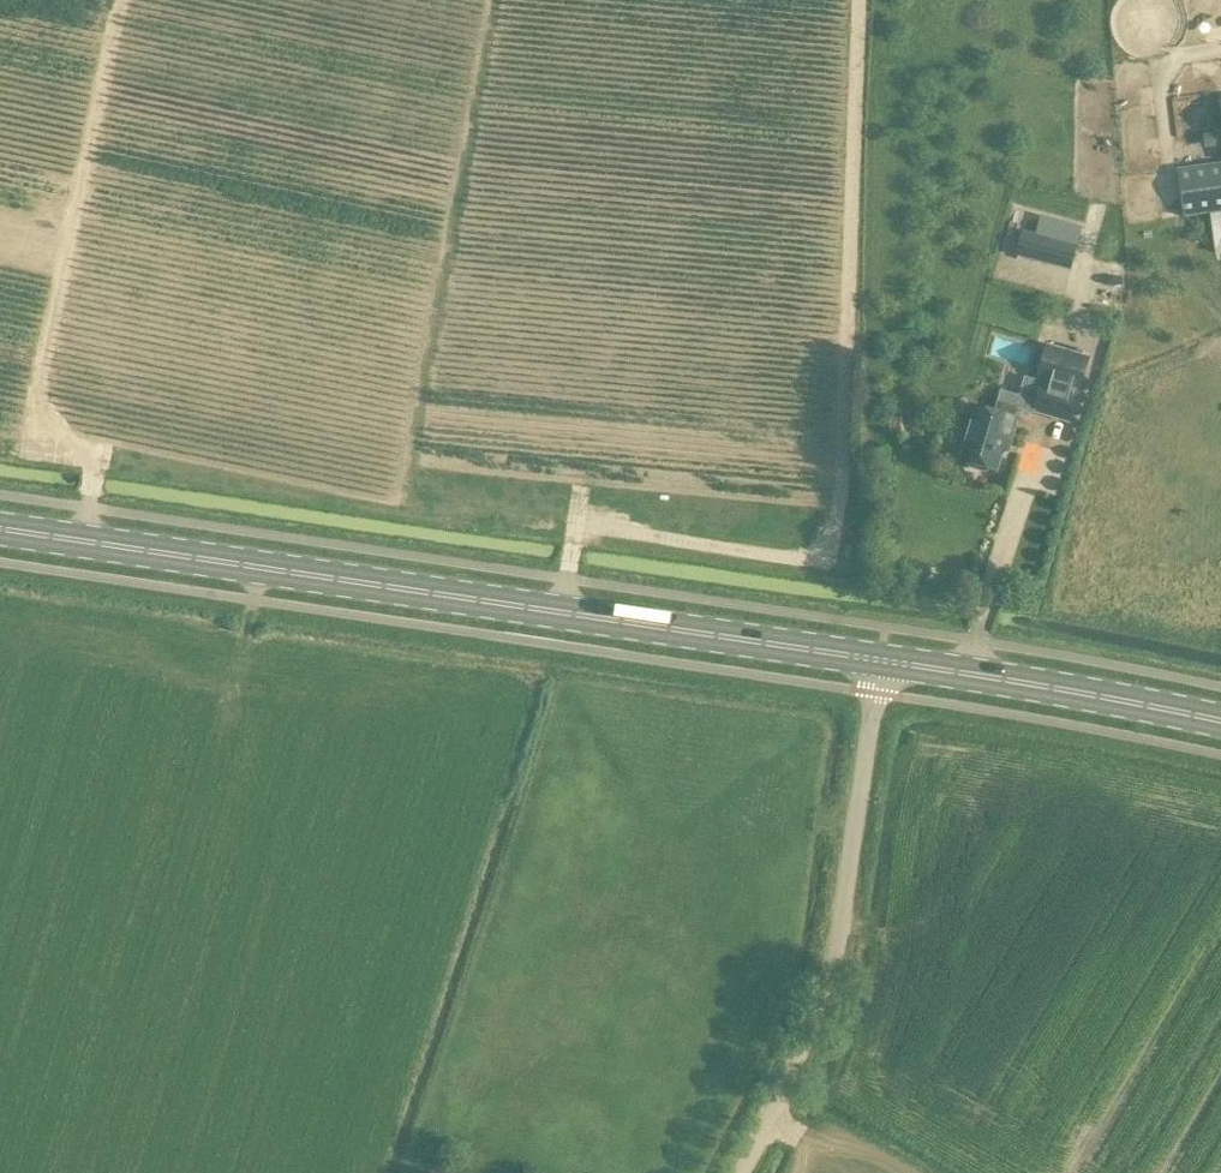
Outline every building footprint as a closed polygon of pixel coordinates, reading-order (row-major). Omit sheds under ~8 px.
[(1177,176),(1184,218),(1220,212),(1220,169),(1177,176)] [(1021,231),(1014,255),(1029,260),(1032,250),(1073,262),(1077,247),(1021,231)] [(965,442),(958,461),(967,464),(969,468),(985,473),(990,471),(998,474),(1003,454),(1008,453),(1009,453),(1019,418),(1015,416),(1017,410),(1035,415),(1037,412),(1068,422),(1076,394),(1088,356),(1046,344),(1036,378),(1030,399),(1018,395),(1001,389),(994,412),(970,404),(958,440),(965,442)] [(903,417),(893,418),(895,432),(905,430),(903,417)]
